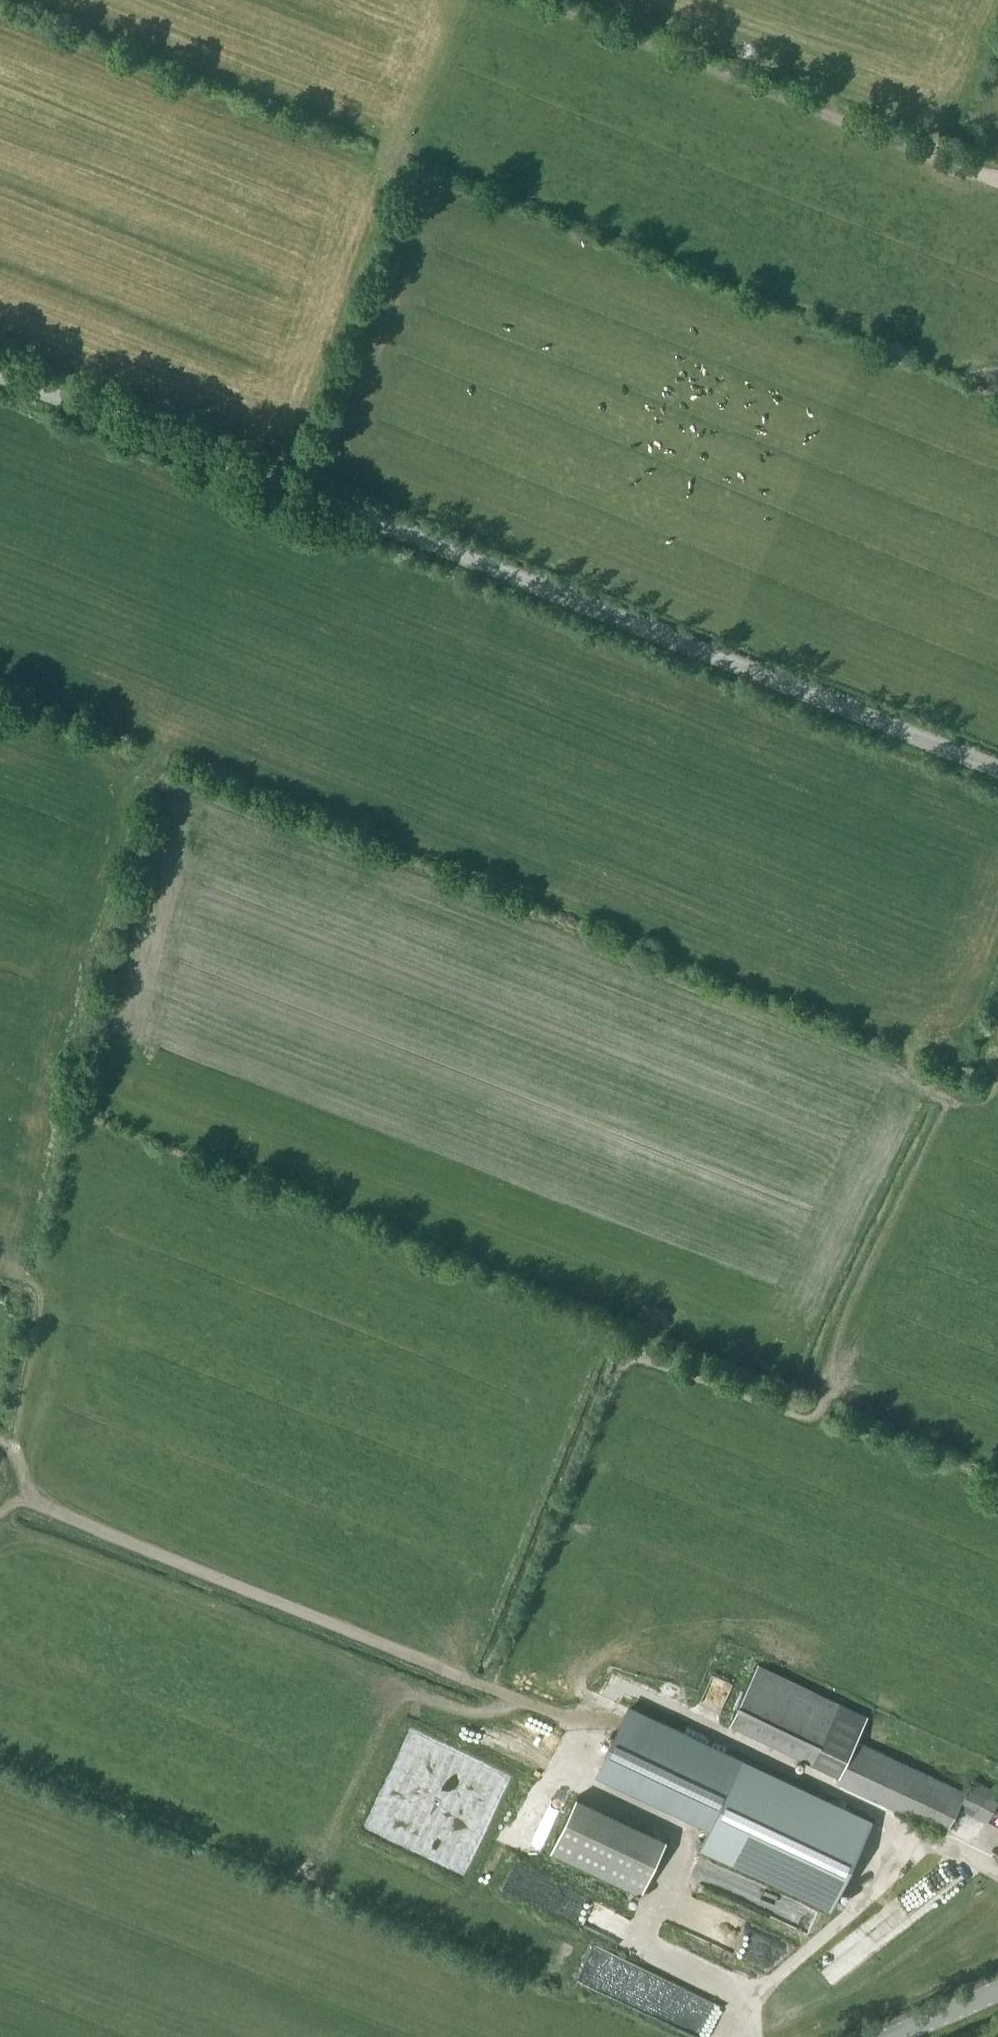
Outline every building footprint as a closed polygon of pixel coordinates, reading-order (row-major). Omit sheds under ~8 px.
[(729,1723),(839,1774),(855,1741),(867,1716),(756,1665),(729,1723)] [(832,1904),(869,1824),(739,1763),(740,1761),(629,1708),(600,1770),(711,1823),(702,1843),(832,1904)] [(997,1798),(997,1792),(971,1780),(965,1792),(855,1741),(839,1774),(836,1782),(946,1833),(958,1807),(988,1820),(997,1798)] [(640,1891),(663,1833),(568,1796),(546,1853),(640,1891)] [(768,1968),(782,1941),(738,1918),(724,1946),(768,1968)]
